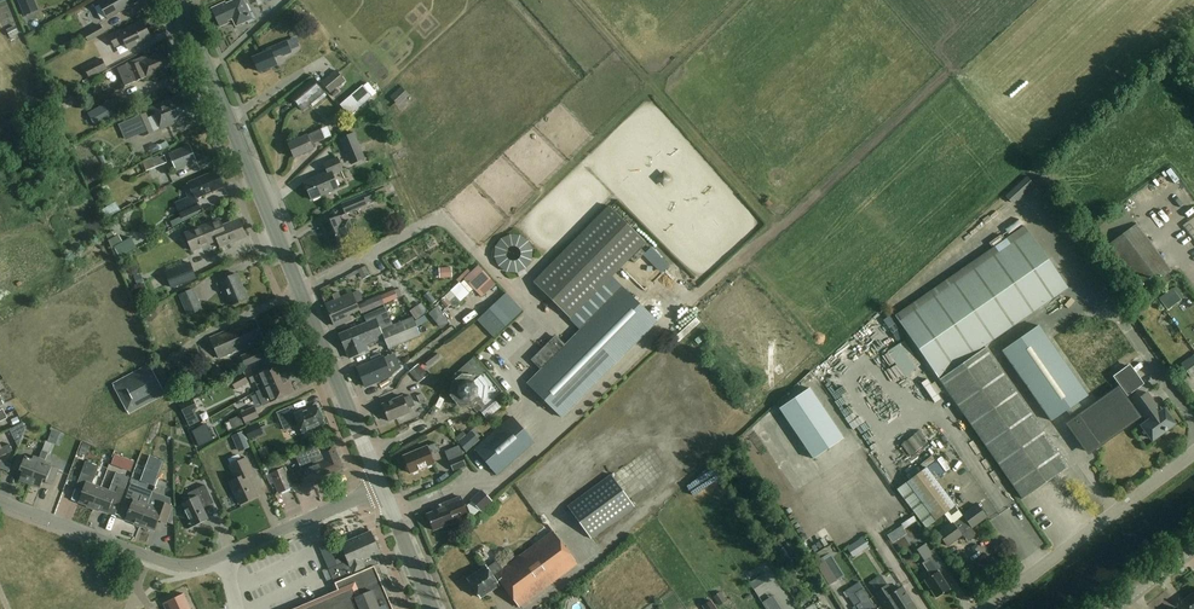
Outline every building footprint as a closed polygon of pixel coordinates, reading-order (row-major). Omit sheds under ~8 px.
[(25,16),(39,10),(35,0),(18,0),(25,16)] [(128,0),(102,0),(98,2),(107,19),(132,6),(128,0)] [(226,4),(225,2),(212,8),(220,26),(229,22),(228,21),(233,18),(236,26),(248,21),(249,23),(256,20),(253,12),(251,14),(244,0),(234,0),(226,4)] [(151,39),(142,22),(119,33),(118,32),(109,37),(114,48),(124,43),(127,50),(151,39)] [(105,32),(100,24),(84,34),(88,41),(105,32)] [(19,32),(16,26),(6,30),(10,37),(19,32)] [(295,47),(292,40),(269,49),(270,51),(254,58),(259,71),(277,64),(274,56),(282,52),(283,54),(291,51),(290,49),(295,47)] [(172,67),(166,52),(149,59),(148,56),(126,65),(134,83),(139,80),(142,81),(144,80),(145,78),(172,67)] [(108,69),(103,58),(84,67),(90,78),(108,69)] [(346,81),(336,70),(322,82),(331,93),(346,81)] [(325,93),(313,79),(291,97),(302,111),(325,93)] [(367,81),(363,86),(372,96),(377,92),(367,81)] [(372,96),(363,86),(341,105),(350,116),(372,96)] [(408,92),(402,86),(392,96),(397,102),(408,92)] [(154,107),(156,110),(158,117),(162,115),(163,116),(170,113),(169,112),(188,104),(185,97),(184,97),(183,94),(154,107)] [(122,112),(114,98),(88,112),(96,127),(122,112)] [(158,117),(161,123),(162,126),(186,116),(186,118),(191,116),(191,114),(192,114),(188,104),(169,112),(170,113),(163,116),(162,115),(158,117)] [(146,113),(136,118),(144,136),(155,132),(146,113)] [(324,138),(320,129),(289,144),(295,157),(314,149),(313,147),(315,146),(314,143),(324,138)] [(365,159),(354,133),(341,138),(352,165),(365,159)] [(195,160),(189,146),(169,154),(176,171),(194,163),(193,161),(195,160)] [(167,162),(164,155),(153,160),(152,158),(143,162),(147,171),(167,162)] [(343,170),(338,157),(324,163),(328,171),(304,181),(312,199),(339,188),(333,174),(343,170)] [(223,187),(217,172),(190,183),(197,198),(223,187)] [(1031,211),(1029,205),(1038,202),(1031,184),(1006,194),(1014,217),(1031,211)] [(372,198),(370,193),(341,204),(345,214),(367,206),(365,201),(372,198)] [(201,210),(196,200),(177,209),(181,217),(170,222),(171,226),(199,213),(198,211),(201,210)] [(647,243),(610,206),(534,282),(582,329),(528,382),(563,418),(645,336),(659,322),(623,286),(613,277),(647,243)] [(116,210),(102,215),(105,222),(118,217),(116,210)] [(345,230),(339,216),(322,223),(332,248),(333,247),(335,250),(342,247),(341,244),(356,238),(352,228),(345,230)] [(245,237),(238,219),(218,227),(215,220),(184,233),(191,251),(217,240),(220,247),(245,237)] [(1101,250),(1136,296),(1157,281),(1160,286),(1172,278),(1168,273),(1172,271),(1137,224),(1101,250)] [(1068,288),(1025,226),(896,315),(1023,498),(1069,467),(985,346),(1068,288)] [(123,262),(136,254),(130,244),(117,253),(123,262)] [(663,256),(648,264),(655,277),(670,270),(663,256)] [(198,278),(191,262),(165,272),(171,288),(198,278)] [(627,275),(638,286),(649,275),(638,264),(627,275)] [(463,285),(477,299),(491,285),(477,271),(463,285)] [(247,299),(237,274),(220,281),(230,306),(247,299)] [(203,310),(195,289),(179,295),(187,316),(203,310)] [(366,315),(385,307),(384,304),(398,298),(395,291),(381,297),(380,294),(356,304),(352,293),(327,304),(336,326),(350,320),(348,314),(361,308),(363,313),(365,313),(366,315)] [(512,321),(495,304),(484,315),(500,332),(512,321)] [(393,325),(385,307),(366,315),(368,322),(340,334),(350,358),(368,350),(366,346),(376,342),(376,341),(385,337),(389,348),(420,335),(413,317),(411,318),(408,311),(396,316),(399,323),(393,325)] [(437,307),(429,313),(434,318),(442,312),(437,307)] [(261,336),(254,320),(210,338),(219,359),(245,348),(248,354),(241,357),(245,365),(263,358),(259,349),(256,351),(254,346),(263,342),(261,336)] [(1088,395),(1039,326),(1003,351),(1052,421),(1088,395)] [(705,338),(694,346),(698,351),(709,343),(705,338)] [(1181,364),(1192,378),(1193,376),(1193,354),(1181,364)] [(501,392),(473,358),(453,376),(460,384),(454,389),(467,405),(474,399),(482,408),(501,392)] [(693,358),(689,362),(706,384),(711,380),(693,358)] [(389,383),(380,362),(371,366),(370,366),(360,371),(362,375),(358,377),(366,393),(389,383)] [(254,382),(258,391),(263,389),(287,377),(285,372),(284,373),(279,364),(248,378),(251,384),(254,382)] [(429,375),(420,364),(410,372),(419,383),(429,375)] [(165,394),(149,365),(113,384),(129,414),(165,394)] [(1142,385),(1128,366),(1113,376),(1127,396),(1142,385)] [(231,374),(227,367),(213,375),(217,382),(231,374)] [(250,382),(245,373),(230,380),(235,389),(250,382)] [(507,395),(512,391),(497,373),(491,377),(500,389),(501,388),(507,395)] [(287,377),(263,389),(270,403),(293,392),(289,384),(290,383),(287,377)] [(198,394),(196,381),(182,383),(184,396),(198,394)] [(844,438),(810,387),(779,408),(813,459),(844,438)] [(1131,406),(1118,389),(1069,424),(1089,452),(1141,414),(1147,423),(1143,426),(1152,439),(1164,430),(1165,431),(1167,429),(1166,429),(1173,424),(1164,410),(1162,412),(1147,392),(1133,403),(1133,404),(1131,406)] [(252,398),(257,409),(268,405),(263,394),(252,398)] [(415,405),(411,396),(404,398),(403,396),(382,405),(389,421),(410,412),(408,408),(415,405)] [(379,398),(368,401),(371,411),(382,408),(379,398)] [(501,407),(494,399),(481,411),(488,419),(501,407)] [(260,417),(255,406),(242,413),(247,424),(260,417)] [(324,423),(317,406),(304,412),(303,410),(294,413),(291,407),(280,412),(286,426),(297,421),(302,432),(304,437),(313,433),(311,428),(324,423)] [(535,442),(512,416),(476,448),(499,474),(535,442)] [(265,433),(260,423),(245,429),(250,440),(265,433)] [(920,431),(902,444),(911,456),(929,443),(920,431)] [(439,449),(437,443),(428,447),(428,446),(404,456),(411,473),(435,463),(431,453),(439,449)] [(0,444),(0,457),(12,451),(9,444),(2,448),(0,444)] [(300,467),(297,468),(294,471),(301,487),(344,469),(333,445),(321,450),(319,447),(296,456),(300,467)] [(39,458),(29,484),(40,488),(43,481),(52,485),(58,469),(44,464),(48,452),(43,450),(39,458)] [(29,484),(39,458),(33,456),(32,459),(18,454),(12,469),(22,473),(19,480),(29,484)] [(467,466),(463,455),(449,460),(453,471),(467,466)] [(941,470),(946,467),(940,456),(935,459),(941,470)] [(641,457),(623,468),(628,476),(622,480),(632,497),(650,486),(644,476),(655,469),(650,460),(644,463),(641,457)] [(254,474),(246,458),(229,466),(235,479),(229,482),(239,504),(257,496),(248,476),(254,474)] [(81,473),(75,489),(82,492),(78,502),(93,507),(100,487),(93,485),(100,466),(86,460),(81,473)] [(6,462),(3,469),(9,472),(12,464),(6,462)] [(956,505),(927,466),(907,481),(935,520),(956,505)] [(293,488),(284,468),(270,474),(279,494),(293,488)] [(109,490),(100,487),(93,507),(108,513),(111,502),(118,505),(129,477),(115,472),(109,490)] [(147,473),(147,482),(158,482),(158,473),(147,473)] [(635,507),(611,474),(568,506),(592,539),(635,507)] [(212,500),(204,485),(188,493),(183,507),(191,522),(197,524),(208,519),(202,508),(204,504),(212,500)] [(125,519),(140,525),(147,504),(139,502),(142,495),(128,490),(122,506),(129,509),(125,519)] [(491,499),(484,491),(469,504),(476,513),(491,499)] [(468,514),(461,496),(439,505),(440,509),(428,514),(434,530),(454,522),(453,518),(459,515),(460,517),(468,514)] [(147,504),(140,525),(155,530),(158,520),(166,522),(172,506),(158,501),(156,508),(147,504)] [(988,519),(978,505),(938,533),(948,547),(988,519)] [(897,536),(917,528),(914,521),(894,530),(897,536)] [(329,569),(334,581),(354,573),(354,575),(375,566),(380,564),(377,556),(378,556),(378,554),(380,553),(371,532),(342,545),(343,547),(335,550),(338,555),(345,552),(349,561),(342,564),(340,559),(335,561),(337,566),(329,569)] [(576,564),(553,533),(502,570),(497,562),(488,569),(486,566),(469,579),(481,596),(498,584),(493,577),(497,574),(520,604),(576,564)] [(845,575),(825,543),(809,553),(829,585),(845,575)] [(923,546),(921,543),(918,545),(920,548),(916,550),(924,561),(921,563),(930,577),(925,580),(937,598),(951,588),(939,571),(946,566),(934,548),(929,551),(925,544),(923,546)] [(778,569),(775,571),(779,579),(794,570),(784,551),(772,558),(778,569)] [(294,608),(394,608),(375,566),(354,575),(335,583),(338,590),(294,608)] [(743,579),(751,574),(747,567),(739,572),(743,579)] [(887,608),(917,608),(902,587),(893,593),(888,584),(876,592),(887,608)] [(837,586),(832,588),(841,605),(846,602),(837,586)] [(860,590),(850,596),(859,608),(872,608),(860,590)] [(727,600),(722,592),(714,596),(719,605),(727,600)] [(184,593),(163,603),(168,601),(171,608),(192,608),(184,593)] [(1185,600),(1191,608),(1193,608),(1193,593),(1185,600)]
